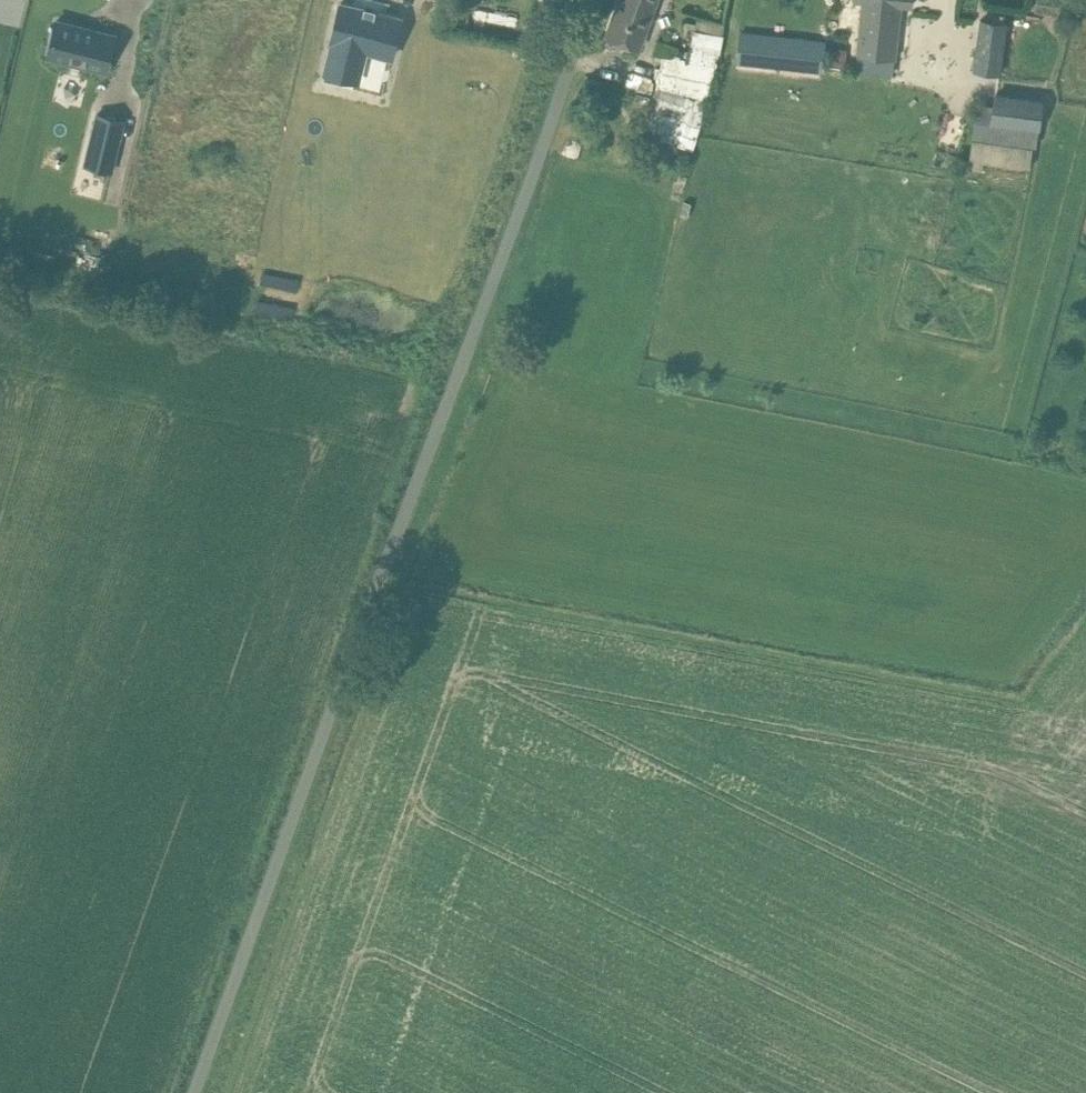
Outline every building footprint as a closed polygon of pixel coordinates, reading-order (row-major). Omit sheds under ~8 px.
[(324,71),(360,80),(368,50),(394,56),(404,15),(341,0),(339,0),(329,41),(331,41),(324,71)] [(607,35),(639,46),(656,0),(619,0),(607,35)] [(854,0),(861,1),(855,53),(857,53),(856,67),(892,70),(894,58),(898,58),(903,5),(912,6),(913,0),(854,0)] [(1036,3),(1035,9),(1067,14),(1069,0),(1036,0),(1036,3)] [(76,19),(68,54),(127,67),(135,32),(76,19)] [(981,19),(978,41),(974,69),(999,72),(1006,22),(981,19)] [(694,40),(694,59),(680,53),(665,53),(659,70),(658,98),(656,102),(656,123),(672,129),(699,129),(702,122),(702,108),(714,74),(715,72),(726,42),(726,29),(699,29),(694,40)] [(741,30),(739,63),(821,70),(824,37),(741,30)] [(996,93),(995,104),(976,102),(968,168),(983,169),(984,162),(1030,168),(1033,146),(1036,146),(1042,99),(996,93)] [(118,144),(125,118),(98,112),(92,138),(118,144)]
